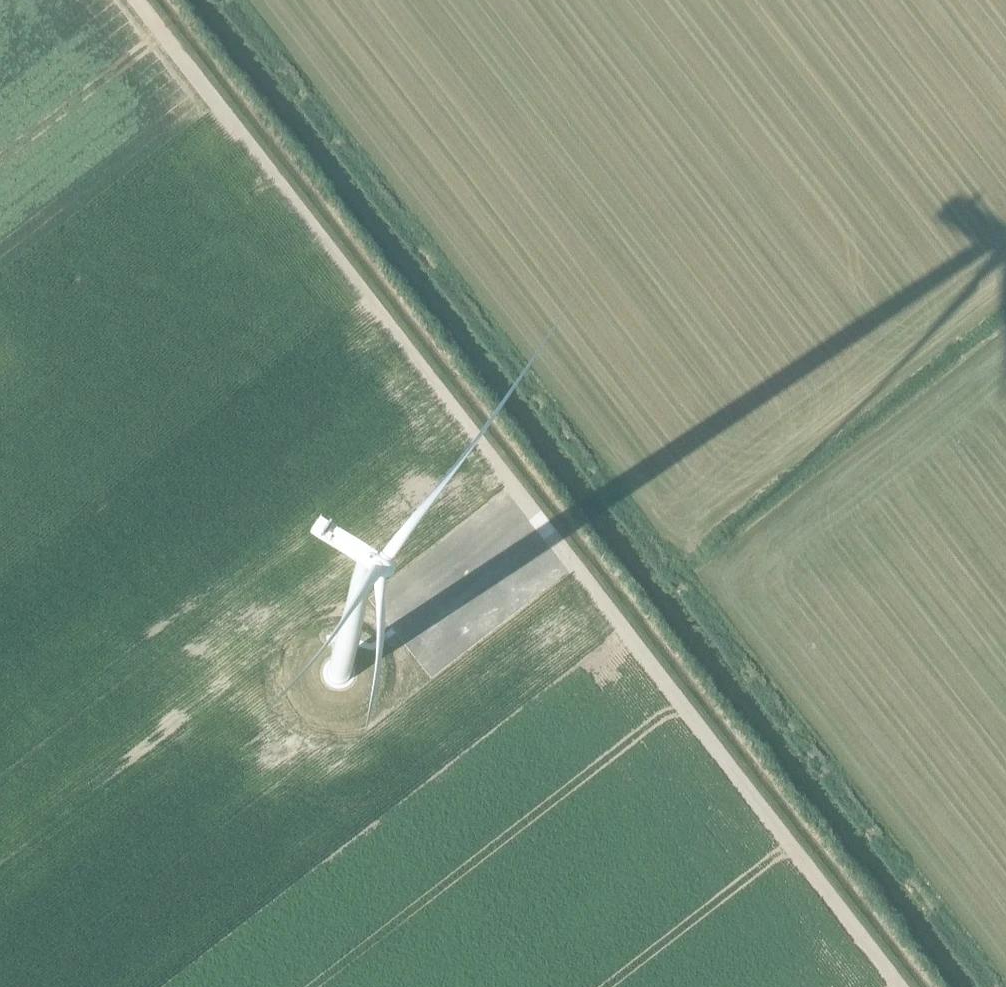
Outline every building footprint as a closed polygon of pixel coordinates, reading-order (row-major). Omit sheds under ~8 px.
[(351,676),(351,674),(351,672),(350,670),(350,668),(349,667),(348,665),(346,664),(344,663),(343,662),(341,662),(339,662),(337,662),(335,662),(333,663),(332,664),(330,665),(329,667),(328,668),(327,670),(327,672),(327,674),(327,676),(327,678),(328,679),(329,681),(330,682),(332,684),(333,685),(335,685),(337,686),(339,686),(341,686),(343,685),(344,685),(346,684),(348,682),(349,681),(350,679),(350,678),(351,676)]
